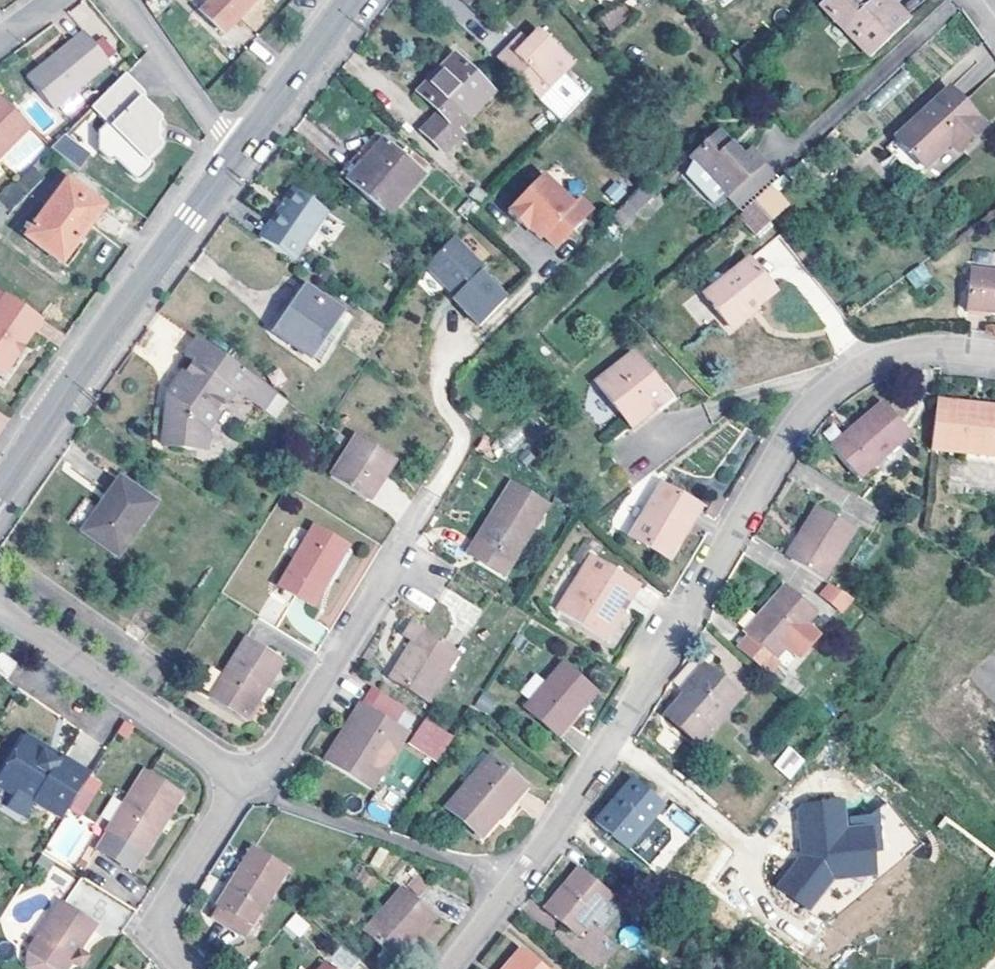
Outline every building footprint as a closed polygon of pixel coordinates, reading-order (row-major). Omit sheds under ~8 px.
[(228,35),(261,0),(213,0),(203,11),(228,35)] [(821,3),(873,56),(911,17),(894,0),(873,0),(824,0),(821,3)] [(620,4),(601,18),(612,32),(631,18),(620,4)] [(498,60),(535,95),(570,60),(540,31),(528,43),(523,48),(516,42),(498,60)] [(84,33),(29,77),(55,110),(110,65),(84,33)] [(523,48),(528,43),(521,36),(516,42),(523,48)] [(496,93),(457,56),(421,94),(441,113),(424,131),(447,154),(465,135),(460,130),(496,93)] [(164,148),(166,146),(163,141),(160,140),(160,125),(161,125),(164,124),(165,120),(163,117),(160,115),(143,100),(146,96),(143,91),(127,75),(93,108),(111,125),(101,133),(101,152),(110,160),(114,162),(118,160),(138,181),(140,181),(152,171),(154,167),(150,160),(160,150),(164,148)] [(988,126),(952,86),(890,142),(919,173),(953,142),(960,151),(988,126)] [(30,127),(0,97),(0,158),(30,127)] [(163,141),(166,146),(168,142),(169,133),(168,126),(165,120),(164,124),(161,125),(160,125),(160,140),(163,141)] [(691,158),(727,197),(764,164),(752,151),(745,157),(721,131),(691,158)] [(344,176),(350,180),(385,141),(379,135),(344,176)] [(80,170),(90,156),(64,138),(52,150),(80,170)] [(385,141),(350,180),(391,215),(425,176),(385,141)] [(764,164),(727,197),(732,202),(769,168),(764,164)] [(545,238),(549,234),(561,246),(597,208),(585,196),(578,203),(548,174),(513,211),(526,223),(529,219),(536,225),(534,227),(545,238)] [(67,182),(24,239),(65,268),(81,247),(77,243),(103,208),(67,182)] [(617,203),(627,193),(617,184),(607,193),(617,203)] [(613,216),(631,231),(657,200),(639,185),(613,216)] [(755,201),(772,222),(788,207),(770,187),(755,201)] [(262,240),(297,263),(330,213),(295,190),(262,240)] [(757,235),(772,222),(755,201),(739,216),(757,235)] [(536,225),(529,219),(526,223),(533,229),(534,227),(536,225)] [(452,284),(462,294),(459,297),(457,299),(485,325),(511,298),(484,272),(487,269),(455,239),(428,267),(449,287),(452,284)] [(751,259),(708,294),(733,326),(777,291),(751,259)] [(906,274),(915,288),(932,277),(923,263),(906,274)] [(966,310),(994,314),(994,271),(971,269),(966,310)] [(459,297),(462,294),(452,284),(449,287),(459,297)] [(346,312),(310,289),(280,335),(315,358),(346,312)] [(25,348),(43,322),(6,296),(0,305),(0,379),(2,381),(19,356),(15,352),(20,345),(25,348)] [(266,384),(199,340),(186,360),(195,365),(168,404),(165,448),(204,453),(207,429),(232,391),(252,405),(266,384)] [(15,352),(19,356),(25,348),(20,345),(15,352)] [(632,354),(594,387),(631,430),(669,397),(632,354)] [(266,384),(252,405),(263,412),(277,392),(266,384)] [(976,409),(976,402),(939,397),(932,447),(963,451),(994,454),(994,411),(976,409)] [(833,447),(860,478),(912,433),(886,402),(833,447)] [(994,411),(994,404),(976,402),(976,409),(994,411)] [(383,474),(389,478),(398,463),(360,438),(333,479),(366,500),(383,474)] [(963,451),(963,459),(994,463),(994,454),(963,451)] [(383,474),(366,500),(371,504),(389,478),(383,474)] [(156,504),(120,481),(85,535),(120,559),(156,504)] [(700,507),(662,485),(633,535),(671,558),(700,507)] [(505,519),(478,560),(506,578),(550,510),(515,487),(497,514),(505,519)] [(793,559),(823,578),(854,529),(820,507),(802,535),(806,538),(793,559)] [(471,555),(478,560),(505,519),(497,514),(471,555)] [(313,605),(326,583),(348,548),(315,528),(280,585),(313,605)] [(348,548),(326,583),(332,587),(354,552),(348,548)] [(606,641),(628,608),(623,605),(627,599),(632,601),(641,586),(596,557),(561,613),(606,641)] [(843,613),(854,599),(828,580),(818,594),(843,613)] [(744,629),(749,633),(779,661),(788,669),(801,654),(788,642),(803,625),(815,612),(785,585),(744,629)] [(623,605),(628,608),(630,605),(632,601),(627,599),(623,605)] [(788,642),(801,654),(816,636),(803,625),(788,642)] [(427,707),(460,657),(413,627),(403,642),(414,648),(400,669),(398,667),(388,682),(427,707)] [(779,661),(749,633),(736,647),(767,675),(779,661)] [(282,664),(246,641),(212,696),(248,719),(282,664)] [(559,737),(582,710),(595,694),(564,667),(527,710),(559,737)] [(700,747),(740,701),(705,671),(682,696),(686,699),(669,720),(700,747)] [(490,715),(497,700),(481,692),(474,708),(490,715)] [(354,733),(347,728),(325,764),(370,793),(398,748),(393,744),(402,730),(364,707),(354,723),(359,726),(354,733)] [(582,710),(559,737),(563,741),(586,714),(582,710)] [(425,716),(407,743),(436,763),(454,736),(425,716)] [(126,718),(118,731),(127,738),(135,725),(126,718)] [(352,722),(347,728),(354,733),(359,726),(354,723),(352,722)] [(393,744),(398,748),(407,734),(402,730),(393,744)] [(62,822),(90,776),(62,758),(59,763),(24,740),(0,780),(0,788),(16,797),(27,804),(30,800),(62,822)] [(804,764),(790,753),(776,771),(790,782),(804,764)] [(483,840),(501,819),(527,788),(491,757),(447,809),(483,840)] [(142,774),(95,849),(130,871),(140,855),(141,856),(178,797),(142,774)] [(664,809),(633,783),(597,824),(650,869),(672,844),(671,833),(655,820),(664,809)] [(527,788),(501,819),(506,823),(532,793),(527,788)] [(27,804),(16,797),(9,808),(20,815),(27,804)] [(853,819),(855,831),(873,829),(876,854),(902,869),(927,848),(889,802),(871,817),(853,819)] [(847,832),(844,803),(804,808),(800,813),(802,834),(806,834),(808,853),(781,888),(811,910),(832,882),(860,867),(877,865),(876,854),(873,829),(855,831),(847,832)] [(682,808),(672,816),(684,832),(694,825),(682,808)] [(218,906),(252,927),(286,871),(253,850),(218,906)] [(42,852),(26,878),(60,899),(76,874),(42,852)] [(417,885),(422,889),(427,882),(404,863),(390,879),(401,889),(404,885),(412,891),(417,885)] [(611,901),(581,874),(547,913),(577,939),(611,901)] [(417,885),(412,891),(417,895),(422,889),(417,885)] [(432,916),(401,890),(364,931),(395,958),(432,916)] [(243,941),(252,927),(218,906),(210,920),(243,941)] [(34,957),(34,968),(89,968),(91,966),(80,959),(98,928),(65,907),(34,957)] [(298,939),(310,924),(295,912),(283,926),(298,939)] [(341,943),(328,957),(341,968),(352,968),(360,959),(341,943)] [(520,953),(506,968),(538,968),(520,953)]
